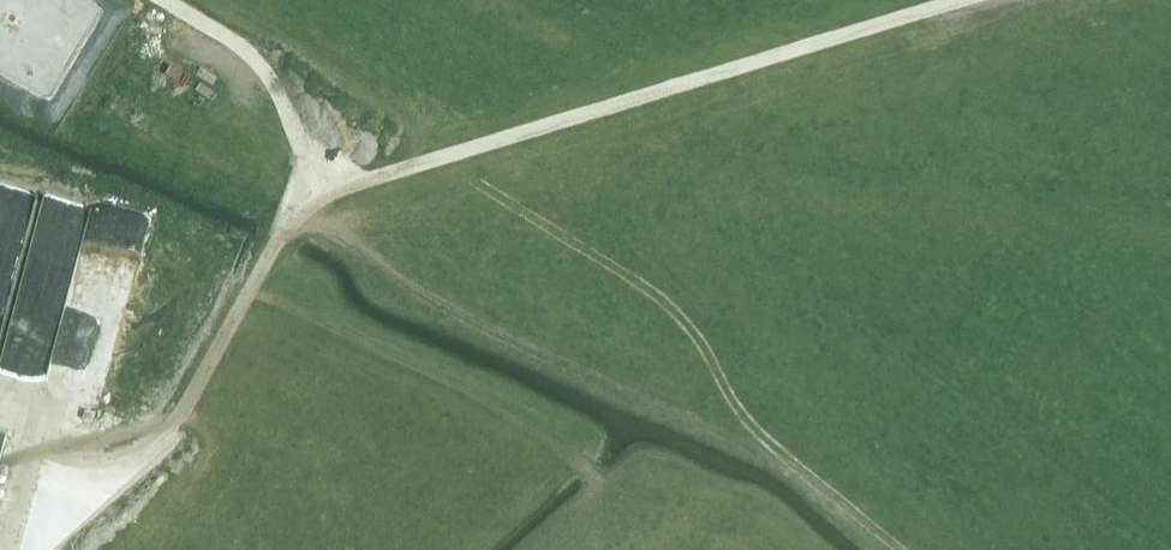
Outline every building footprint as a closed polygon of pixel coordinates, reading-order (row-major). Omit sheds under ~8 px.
[(84,23),(40,0),(36,0),(0,69),(0,77),(45,100),(84,23)] [(17,282),(39,201),(0,191),(0,277),(17,282)] [(39,268),(77,276),(88,223),(77,220),(71,245),(45,240),(39,268)] [(80,273),(73,319),(68,318),(66,331),(86,334),(94,275),(80,273)]
